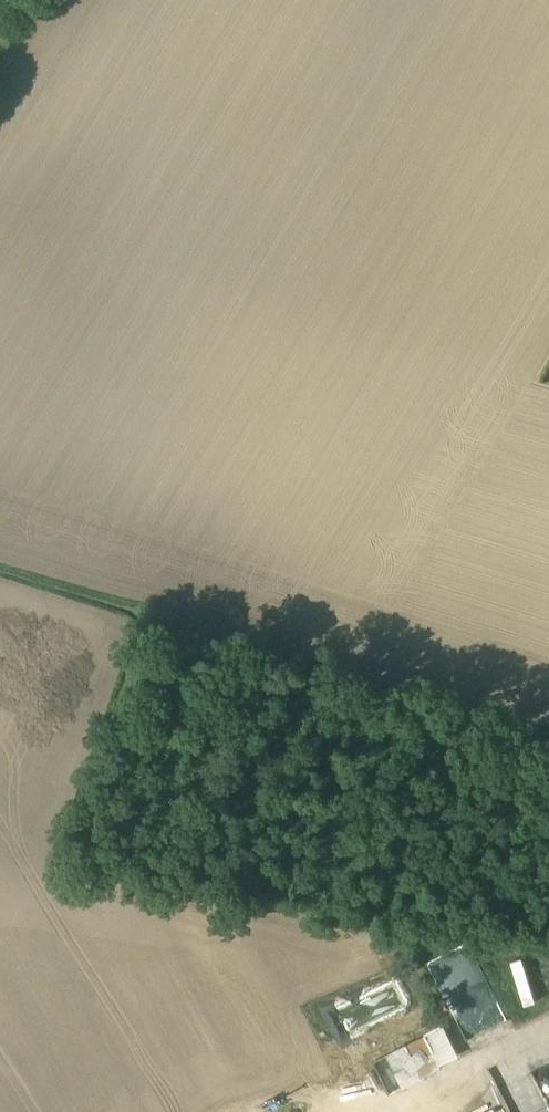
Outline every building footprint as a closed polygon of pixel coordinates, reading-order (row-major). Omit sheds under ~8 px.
[(390,1089),(461,1057),(447,1025),(375,1057),(390,1089)]
